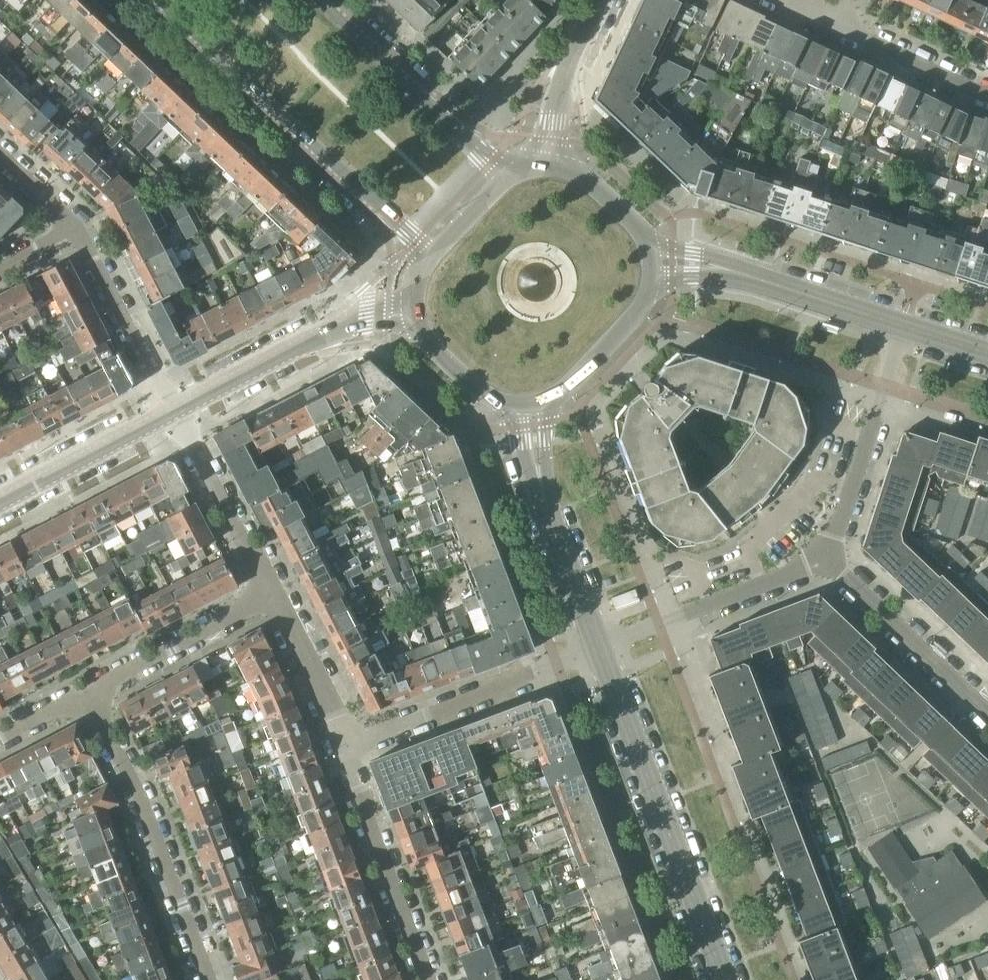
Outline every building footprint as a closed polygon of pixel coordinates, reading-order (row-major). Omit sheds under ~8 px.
[(9,3),(17,11),(27,0),(12,0),(9,3)] [(41,33),(72,0),(46,0),(51,5),(32,25),(41,33)] [(76,29),(99,5),(93,0),(72,0),(41,33),(49,41),(68,21),(76,29)] [(403,16),(420,0),(386,0),(403,16)] [(403,16),(420,32),(446,5),(440,0),(420,0),(403,16)] [(449,9),(455,14),(463,5),(457,0),(449,9)] [(499,10),(526,35),(544,16),(528,0),(508,0),(499,10)] [(540,0),(528,0),(544,16),(549,4),(540,0)] [(629,24),(663,39),(672,20),(676,18),(678,25),(686,29),(687,26),(706,36),(710,27),(651,0),(640,0),(640,1),(629,24)] [(710,27),(711,28),(724,0),(709,0),(704,11),(688,4),(681,7),(680,2),(681,0),(651,0),(710,27)] [(923,14),(930,0),(910,0),(908,4),(917,9),(918,12),(923,14)] [(941,20),(950,0),(930,0),(923,14),(929,17),(932,16),(941,20)] [(955,29),(969,0),(950,0),(941,20),(949,24),(950,27),(955,29)] [(972,35),(987,2),(987,0),(980,0),(978,4),(969,0),(955,29),(962,32),(965,31),(972,35)] [(715,73),(721,59),(744,10),(728,2),(715,30),(723,34),(716,50),(717,51),(706,74),(713,77),(715,73)] [(987,45),(987,44),(987,2),(972,35),(982,39),(983,42),(987,45)] [(65,55),(73,63),(114,20),(99,5),(76,29),(83,36),(65,55)] [(449,9),(440,17),(446,23),(455,14),(449,9)] [(3,25),(10,17),(2,10),(1,12),(0,13),(0,22),(3,25)] [(499,10),(482,27),(510,53),(526,35),(499,10)] [(738,41),(747,45),(760,17),(744,10),(721,59),(728,63),(738,41)] [(440,17),(432,26),(438,32),(446,23),(440,17)] [(743,76),(751,80),(775,27),(768,24),(768,21),(760,17),(747,45),(756,49),(743,76)] [(100,51),(108,59),(131,35),(114,20),(73,63),(81,71),(100,51)] [(4,37),(10,31),(3,25),(0,22),(0,42),(4,37)] [(616,46),(615,49),(683,80),(686,79),(690,71),(662,58),(655,61),(654,57),(663,39),(629,24),(619,45),(616,46)] [(438,32),(432,26),(424,35),(430,41),(438,32)] [(482,27),(466,45),(493,71),(510,53),(482,27)] [(765,67),(774,71),(792,32),(785,29),(782,31),(775,27),(751,80),(757,83),(765,67)] [(10,31),(4,37),(15,47),(20,42),(19,40),(10,31)] [(771,76),(787,84),(807,42),(800,39),(800,36),(792,32),(774,71),(771,76)] [(20,42),(27,49),(33,43),(33,42),(25,34),(19,40),(20,42)] [(96,86),(105,94),(147,50),(131,35),(108,59),(115,66),(96,86)] [(698,43),(688,38),(684,46),(694,51),(698,43)] [(806,84),(811,75),(823,47),(817,44),(814,46),(807,42),(787,84),(795,87),(795,85),(804,89),(806,84)] [(33,43),(27,49),(36,57),(42,52),(33,43)] [(493,71),(466,45),(451,61),(478,87),(493,71)] [(810,99),(818,102),(839,57),(832,54),(832,50),(823,47),(811,75),(806,84),(816,88),(810,99)] [(614,55),(604,78),(653,100),(683,80),(615,49),(613,52),(614,55)] [(132,81),(140,89),(163,66),(147,50),(105,94),(113,101),(132,81)] [(14,70),(18,66),(7,56),(0,63),(0,85),(14,70)] [(43,63),(52,72),(59,64),(49,56),(43,63)] [(834,86),(843,90),(857,62),(849,58),(846,61),(839,57),(818,102),(825,105),(834,86)] [(836,107),(851,115),(872,69),(857,62),(843,90),(836,107)] [(135,118),(143,126),(181,86),(170,76),(169,72),(163,66),(140,89),(136,93),(149,104),(141,112),(135,118)] [(60,79),(65,83),(75,92),(84,83),(69,69),(60,79)] [(870,115),(875,105),(888,77),(872,69),(851,115),(850,116),(861,121),(865,112),(870,115)] [(25,80),(14,70),(0,85),(0,106),(25,80)] [(49,78),(60,87),(65,83),(60,79),(53,73),(49,78)] [(711,82),(716,85),(726,89),(731,80),(715,73),(713,77),(711,82)] [(879,118),(887,121),(903,87),(896,83),(896,81),(888,77),(875,105),(883,109),(879,118)] [(3,124),(43,82),(38,78),(30,85),(25,80),(0,106),(0,121),(3,124)] [(594,100),(625,129),(650,102),(653,100),(604,78),(594,100)] [(625,129),(647,150),(684,111),(707,84),(698,80),(676,103),(669,110),(670,117),(665,117),(650,102),(625,129)] [(43,82),(3,124),(15,135),(38,111),(49,99),(38,89),(44,83),(43,82)] [(57,90),(67,100),(75,92),(65,83),(60,87),(57,90)] [(726,89),(716,85),(708,97),(722,108),(735,94),(726,89)] [(167,121),(179,133),(204,106),(202,107),(202,103),(197,98),(194,99),(181,86),(143,126),(140,129),(140,130),(128,142),(138,151),(153,136),(167,121)] [(902,131),(907,120),(920,92),(913,89),(910,90),(903,87),(887,121),(886,124),(902,131)] [(75,92),(67,100),(77,108),(79,110),(86,102),(75,92)] [(912,133),(919,136),(935,102),(928,99),(928,96),(920,92),(907,120),(916,124),(912,133)] [(692,193),(703,196),(714,162),(724,146),(730,135),(750,101),(743,97),(735,94),(722,108),(712,121),(701,135),(694,143),(668,170),(692,193)] [(764,94),(759,104),(774,111),(777,105),(779,101),(764,94)] [(25,145),(36,155),(65,124),(61,119),(64,115),(67,118),(77,108),(67,100),(48,120),(25,145)] [(934,147),(939,135),(952,107),(945,104),(942,105),(935,102),(919,136),(912,150),(920,153),(925,142),(934,147)] [(777,105),(774,111),(773,113),(789,121),(793,113),(777,105)] [(113,106),(105,115),(102,118),(107,123),(119,112),(113,106)] [(183,170),(192,160),(224,127),(212,116),(212,112),(207,108),(204,108),(204,106),(179,133),(191,145),(175,162),(183,170)] [(951,165),(955,154),(968,117),(960,114),(960,111),(952,107),(939,135),(951,140),(944,163),(951,165)] [(15,135),(25,145),(48,120),(38,111),(15,135)] [(647,150),(668,170),(694,143),(688,137),(688,138),(679,130),(678,125),(686,125),(692,118),(684,111),(647,150)] [(43,150),(53,160),(86,124),(75,114),(65,124),(36,155),(37,156),(43,150)] [(763,115),(760,126),(767,128),(770,118),(763,115)] [(972,160),(975,149),(985,120),(977,118),(975,120),(968,117),(955,154),(972,160)] [(53,160),(64,170),(87,145),(96,136),(91,131),(96,126),(90,120),(86,124),(53,160)] [(987,167),(987,121),(985,120),(975,149),(985,152),(979,170),(986,172),(987,167)] [(209,161),(221,173),(246,147),(245,146),(245,144),(240,139),(237,139),(224,127),(192,160),(195,163),(186,171),(192,176),(200,167),(202,169),(209,161)] [(822,135),(822,136),(815,153),(825,157),(832,138),(822,135)] [(135,156),(119,141),(110,151),(126,165),(135,156)] [(868,147),(858,142),(854,150),(866,155),(870,157),(875,147),(869,145),(868,147)] [(74,177),(80,183),(102,159),(87,145),(64,170),(71,177),(74,177)] [(728,207),(732,208),(750,154),(724,146),(714,162),(703,196),(727,204),(728,207)] [(215,222),(226,210),(267,168),(255,156),(255,153),(249,148),(246,148),(246,147),(221,173),(234,185),(226,192),(229,194),(220,204),(210,214),(209,217),(215,222)] [(738,207),(761,215),(772,180),(753,173),(751,170),(757,167),(760,157),(750,154),(732,208),(735,209),(738,207)] [(891,154),(886,164),(903,173),(908,162),(891,154)] [(87,192),(94,199),(118,174),(102,159),(80,183),(87,189),(87,192)] [(150,164),(158,171),(163,166),(155,159),(150,164)] [(795,226),(818,234),(830,198),(811,192),(808,188),(815,185),(817,176),(814,175),(817,167),(809,164),(806,172),(789,226),(792,227),(795,226)] [(163,166),(158,171),(164,177),(169,171),(163,166)] [(252,202),(264,213),(289,187),(288,187),(288,184),(283,179),(279,180),(267,168),(226,210),(233,217),(242,208),(244,209),(252,202)] [(786,225),(789,226),(806,172),(795,169),(792,178),(796,184),(791,186),(772,180),(761,215),(784,223),(786,225)] [(106,207),(108,210),(136,196),(132,188),(118,174),(94,199),(101,206),(104,205),(106,207)] [(147,190),(154,186),(163,181),(157,175),(143,181),(147,190)] [(965,184),(948,179),(944,191),(961,196),(965,184)] [(914,189),(926,193),(928,184),(917,180),(914,189)] [(163,181),(154,186),(158,194),(169,188),(164,182),(163,181)] [(928,184),(926,193),(938,197),(940,189),(928,184)] [(11,197),(0,187),(0,209),(11,197)] [(269,243),(281,237),(286,234),(310,208),(297,197),(298,193),(293,189),(290,189),(289,187),(264,213),(277,225),(274,228),(264,232),(265,234),(255,244),(257,249),(269,243)] [(843,244),(846,245),(864,191),(852,187),(849,197),(853,203),(849,204),(830,198),(818,234),(841,241),(843,244)] [(852,245),(875,252),(887,217),(868,211),(865,207),(872,204),(874,195),(864,191),(846,245),(849,246),(852,245)] [(111,222),(115,230),(146,214),(140,203),(146,200),(142,192),(136,196),(108,210),(112,219),(111,222)] [(22,214),(22,208),(11,197),(0,209),(0,237),(22,214)] [(964,197),(961,206),(970,209),(970,208),(982,212),(983,211),(985,204),(972,200),(964,197)] [(172,210),(178,220),(188,215),(182,205),(172,210)] [(900,262),(903,263),(920,209),(909,206),(906,215),(910,221),(906,223),(887,217),(875,252),(899,260),(900,262)] [(310,208),(286,234),(289,237),(297,245),(306,234),(321,219),(310,208)] [(910,263),(933,271),(944,235),(925,229),(923,226),(929,222),(932,213),(920,209),(903,263),(907,265),(910,263)] [(123,239),(127,247),(161,229),(158,222),(152,226),(146,214),(115,230),(120,238),(123,239)] [(188,215),(178,220),(183,230),(193,225),(188,215)] [(987,289),(987,249),(982,248),(979,244),(986,241),(987,234),(987,232),(987,220),(980,218),(979,221),(977,228),(967,259),(963,257),(959,269),(963,270),(960,282),(964,283),(967,282),(987,289)] [(315,237),(321,242),(324,246),(337,230),(324,219),(321,219),(306,234),(312,240),(315,237)] [(957,281),(960,282),(963,270),(959,269),(963,257),(967,259),(977,228),(967,225),(964,233),(968,240),(963,241),(944,235),(933,271),(956,278),(957,281)] [(161,229),(127,247),(131,255),(130,258),(134,266),(171,247),(165,236),(172,233),(168,226),(161,229)] [(216,228),(208,236),(223,266),(245,255),(216,228)] [(337,230),(324,246),(349,267),(362,254),(346,239),(346,236),(342,232),(338,232),(337,230)] [(242,249),(246,245),(241,239),(237,243),(242,249)] [(192,247),(197,257),(207,252),(201,242),(192,247)] [(309,257),(324,286),(331,282),(332,283),(337,278),(338,279),(349,267),(324,246),(321,242),(313,250),(308,253),(310,256),(309,257)] [(274,245),(261,252),(265,261),(279,254),(274,245)] [(142,276),(146,284),(174,269),(181,265),(172,247),(171,247),(134,266),(139,275),(142,276)] [(285,252),(290,260),(296,256),(291,248),(285,252)] [(207,252),(197,257),(202,267),(212,262),(207,252)] [(309,257),(292,266),(307,295),(315,291),(317,292),(323,288),(324,286),(309,257)] [(248,259),(242,261),(248,272),(253,269),(248,259)] [(41,274),(51,293),(78,280),(68,260),(41,274)] [(248,272),(242,261),(237,264),(242,275),(248,272)] [(292,266),(273,276),(289,306),(298,302),(299,299),(307,295),(292,266)] [(174,269),(146,284),(150,292),(147,294),(146,297),(150,305),(148,306),(150,310),(149,310),(175,362),(180,364),(199,354),(183,323),(170,300),(161,304),(159,301),(184,288),(174,269)] [(273,276),(255,286),(270,314),(278,310),(281,311),(289,306),(273,276)] [(212,278),(206,281),(211,291),(217,288),(212,278)] [(51,293),(61,313),(88,299),(78,280),(51,293)] [(211,291),(206,281),(201,283),(206,294),(211,291)] [(23,283),(4,293),(19,322),(30,315),(34,323),(42,319),(37,309),(23,283)] [(255,286),(237,295),(253,326),(261,321),(262,318),(270,314),(255,286)] [(0,295),(0,331),(19,322),(4,293),(0,295)] [(237,295),(219,305),(233,333),(241,330),(244,330),(253,326),(237,295)] [(68,326),(71,332),(98,318),(88,299),(61,313),(68,326)] [(219,305),(200,314),(216,345),(225,340),(226,338),(233,333),(219,305)] [(200,314),(183,323),(199,354),(216,345),(200,314)] [(74,357),(92,347),(109,339),(98,318),(71,332),(54,342),(57,347),(64,362),(74,357)] [(50,335),(52,339),(54,342),(71,332),(68,326),(61,329),(50,335)] [(32,348),(37,359),(47,353),(57,347),(54,342),(52,339),(32,348)] [(97,358),(102,367),(117,396),(130,389),(132,383),(109,339),(92,347),(97,358)] [(47,353),(52,361),(55,367),(64,362),(57,347),(47,353)] [(92,347),(74,357),(79,368),(97,358),(92,347)] [(37,359),(30,362),(34,371),(35,371),(34,371),(52,361),(47,353),(37,359)] [(711,539),(758,501),(760,503),(764,499),(768,495),(766,493),(802,445),(804,428),(794,396),(782,384),(696,356),(663,366),(653,380),(655,382),(642,395),(640,394),(626,405),(617,437),(650,522),(662,534),(695,543),(711,539)] [(0,364),(0,373),(1,374),(19,365),(14,357),(0,364)] [(357,364),(354,366),(369,395),(375,406),(395,385),(393,385),(393,382),(369,360),(367,361),(363,359),(362,361),(359,362),(358,361),(357,364)] [(34,371),(30,362),(25,364),(21,367),(21,366),(13,370),(14,373),(18,380),(34,371)] [(343,369),(334,373),(351,405),(369,395),(354,366),(346,370),(343,369)] [(102,367),(84,377),(99,406),(117,396),(102,367)] [(0,377),(0,388),(15,381),(11,372),(0,377)] [(325,381),(317,385),(332,414),(351,405),(334,373),(325,378),(325,381)] [(84,377),(65,386),(80,415),(99,406),(84,377)] [(306,388),(297,392),(313,424),(332,414),(317,385),(310,389),(306,388)] [(358,440),(368,449),(411,403),(403,395),(403,392),(398,388),(396,388),(395,385),(375,406),(371,411),(379,418),(358,440)] [(65,386),(47,396),(62,425),(80,415),(65,386)] [(287,401),(280,404),(296,433),(313,424),(297,392),(285,398),(287,401)] [(47,396),(29,405),(44,434),(62,425),(47,396)] [(389,444),(397,451),(429,417),(422,410),(419,410),(411,403),(368,449),(377,457),(389,444)] [(273,405),(261,411),(277,443),(296,433),(280,404),(274,408),(273,405)] [(29,405),(11,414),(26,444),(44,434),(29,405)] [(245,419),(243,421),(259,452),(277,443),(261,411),(249,417),(251,420),(246,422),(245,419)] [(0,420),(0,437),(8,453),(26,444),(11,414),(0,420)] [(392,460),(419,448),(451,437),(450,437),(449,436),(448,436),(447,434),(429,417),(397,451),(391,458),(392,460)] [(213,436),(229,466),(249,455),(257,470),(267,465),(266,464),(259,452),(243,421),(213,436)] [(347,425),(340,429),(343,436),(351,432),(347,425)] [(343,436),(340,429),(339,426),(332,430),(322,436),(326,445),(337,439),(343,436)] [(901,434),(894,455),(923,464),(928,474),(933,471),(928,461),(935,441),(906,432),(905,431),(901,434)] [(938,434),(935,441),(928,461),(933,471),(937,477),(941,478),(955,437),(940,432),(938,434)] [(303,446),(307,455),(324,446),(326,445),(321,436),(303,446)] [(975,444),(960,485),(961,485),(964,474),(987,482),(987,440),(977,436),(975,444)] [(8,453),(0,437),(0,457),(8,453)] [(397,467),(402,478),(459,456),(456,447),(455,447),(452,438),(451,437),(419,448),(423,458),(397,467)] [(975,444),(955,437),(941,478),(960,485),(975,444)] [(269,469),(267,465),(257,470),(249,455),(229,466),(236,480),(251,507),(258,521),(263,532),(274,526),(276,530),(314,510),(318,508),(303,477),(317,470),(324,485),(338,479),(346,494),(350,492),(367,484),(362,471),(361,470),(352,474),(342,479),(334,465),(334,463),(324,446),(307,455),(299,459),(288,464),(275,472),(271,473),(269,469)] [(891,454),(886,471),(927,484),(929,477),(928,474),(923,464),(894,455),(891,454)] [(420,484),(423,493),(467,477),(459,456),(402,478),(406,490),(420,484)] [(334,463),(334,465),(342,479),(352,474),(346,458),(343,459),(334,463)] [(136,476),(150,506),(159,523),(141,532),(136,534),(138,539),(145,552),(148,551),(159,545),(175,537),(204,522),(173,462),(167,460),(136,476)] [(286,460),(272,467),(275,472),(288,464),(286,460)] [(362,471),(367,484),(369,491),(381,487),(374,467),(370,468),(362,471)] [(886,471),(881,487),(922,501),(927,484),(886,471)] [(118,486),(133,515),(150,506),(136,476),(118,486)] [(413,507),(417,519),(474,497),(467,477),(423,493),(427,502),(413,507)] [(358,508),(359,507),(373,500),(370,493),(369,491),(367,484),(350,492),(358,508)] [(100,495),(115,524),(133,515),(118,486),(100,495)] [(369,491),(370,493),(372,492),(378,510),(391,505),(384,486),(381,487),(369,491)] [(949,486),(948,489),(934,532),(957,539),(971,493),(949,486)] [(881,487),(875,504),(917,517),(922,501),(881,487)] [(83,504),(101,542),(119,533),(115,524),(100,495),(83,504)] [(980,496),(967,535),(987,542),(987,499),(980,496)] [(474,497),(417,519),(421,530),(447,520),(450,529),(482,517),(474,497)] [(923,514),(933,517),(939,502),(928,498),(923,514)] [(366,522),(368,521),(379,516),(373,500),(359,507),(366,522)] [(64,514),(78,543),(82,552),(101,542),(83,504),(64,514)] [(875,504),(870,520),(906,532),(907,532),(912,531),(917,517),(875,504)] [(276,530),(284,544),(311,531),(306,522),(317,516),(314,510),(276,530)] [(46,524),(60,552),(78,543),(64,514),(46,524)] [(384,529),(395,525),(391,514),(379,518),(384,529)] [(368,521),(375,535),(376,535),(376,533),(384,529),(379,518),(379,516),(368,521)] [(428,548),(432,559),(490,537),(482,517),(450,529),(454,538),(428,548)] [(861,547),(875,561),(894,541),(908,539),(907,532),(906,532),(870,520),(861,547)] [(175,537),(184,555),(185,556),(195,551),(201,548),(214,541),(204,522),(175,537)] [(284,544),(292,560),(344,533),(349,530),(345,523),(315,538),(311,531),(284,544)] [(28,533),(42,562),(60,552),(46,524),(28,533)] [(379,554),(381,552),(390,548),(386,539),(387,538),(384,529),(376,533),(376,535),(375,535),(372,537),(379,554)] [(10,542),(24,571),(42,562),(28,533),(10,542)] [(292,560),(299,575),(326,561),(337,555),(334,548),(349,541),(344,533),(292,560)] [(462,561),(466,569),(497,557),(490,537),(432,559),(437,570),(462,561)] [(875,561),(889,574),(919,543),(913,537),(908,539),(894,541),(875,561)] [(126,545),(133,559),(138,556),(145,552),(138,539),(126,545)] [(6,581),(24,571),(10,542),(0,547),(0,569),(6,581)] [(889,574),(903,587),(933,556),(919,543),(889,574)] [(946,550),(955,558),(961,552),(952,544),(946,550)] [(159,545),(148,551),(151,556),(162,551),(159,545)] [(201,548),(195,551),(200,560),(206,557),(201,548)] [(382,554),(388,569),(397,564),(391,552),(390,548),(381,552),(382,554)] [(961,552),(955,558),(963,567),(970,561),(961,552)] [(184,555),(176,559),(181,569),(189,565),(185,556),(184,555)] [(308,590),(359,564),(360,563),(356,555),(341,563),(337,555),(326,561),(299,575),(308,590)] [(133,559),(131,560),(135,569),(142,565),(138,556),(133,559)] [(917,601),(919,598),(949,567),(948,566),(945,568),(933,556),(903,587),(917,601)] [(223,557),(203,567),(218,596),(237,586),(223,557)] [(399,559),(403,570),(410,567),(406,557),(399,559)] [(466,569),(475,595),(507,583),(497,557),(466,569)] [(181,569),(176,559),(168,563),(173,573),(181,569)] [(111,560),(92,571),(96,578),(107,573),(116,568),(111,560)] [(135,569),(131,560),(120,566),(125,575),(135,569)] [(308,590),(315,605),(352,587),(347,578),(362,571),(359,564),(308,590)] [(386,569),(393,585),(403,580),(402,578),(397,564),(388,569),(386,569)] [(203,567),(185,576),(200,606),(218,596),(203,567)] [(919,598),(933,612),(963,581),(949,567),(919,598)] [(92,571),(74,580),(78,588),(88,583),(95,579),(96,578),(92,571)] [(982,585),(987,579),(987,578),(980,571),(974,577),(982,585)] [(112,583),(107,573),(96,578),(95,579),(100,589),(112,583)] [(185,576),(167,586),(182,615),(200,606),(185,576)] [(88,583),(91,591),(92,592),(100,589),(95,579),(88,583)] [(74,580),(56,589),(60,597),(65,594),(77,588),(78,588),(74,580)] [(403,580),(393,585),(394,586),(389,588),(396,602),(410,596),(403,580)] [(933,612),(948,626),(978,595),(963,581),(933,612)] [(480,608),(488,630),(520,617),(507,583),(475,595),(450,604),(449,601),(434,606),(437,615),(452,610),(463,606),(465,612),(480,608)] [(323,621),(361,601),(365,599),(357,584),(352,587),(315,605),(323,621)] [(167,586),(149,595),(164,624),(182,615),(167,586)] [(409,592),(413,601),(429,595),(425,586),(409,592)] [(42,607),(52,602),(59,598),(60,597),(56,589),(38,598),(42,607)] [(634,590),(633,590),(611,598),(615,609),(638,600),(634,590)] [(60,597),(59,598),(64,608),(70,604),(65,594),(60,597)] [(817,594),(791,603),(803,633),(809,631),(813,635),(836,612),(817,594)] [(128,597),(127,597),(146,634),(164,624),(149,595),(132,604),(128,597)] [(962,640),(987,613),(987,605),(978,595),(948,626),(962,640)] [(18,604),(24,616),(30,613),(41,607),(35,596),(18,604)] [(102,611),(91,616),(106,645),(124,636),(109,607),(104,596),(96,600),(102,611)] [(127,597),(109,607),(124,636),(142,627),(146,634),(127,597)] [(59,598),(52,602),(57,611),(64,608),(59,598)] [(323,621),(331,636),(358,622),(353,614),(364,608),(361,601),(323,621)] [(422,607),(427,621),(431,620),(430,618),(435,616),(437,615),(434,606),(433,603),(422,607)] [(791,603),(774,610),(789,650),(802,645),(798,635),(803,633),(791,603)] [(774,610),(756,617),(768,646),(784,640),(788,650),(789,650),(774,610)] [(7,625),(15,621),(10,611),(2,616),(7,625)] [(836,612),(813,635),(806,643),(819,655),(849,624),(836,612)] [(30,613),(24,616),(23,617),(27,625),(28,626),(35,623),(30,613)] [(977,654),(987,642),(987,613),(962,640),(977,654)] [(91,616),(73,625),(88,655),(106,645),(91,616)] [(7,625),(11,633),(27,625),(23,617),(15,621),(7,625)] [(463,639),(464,643),(475,672),(533,650),(520,617),(488,630),(463,639)] [(738,624),(739,627),(749,654),(753,652),(757,662),(772,656),(768,646),(756,617),(738,624)] [(331,636),(339,651),(377,632),(373,625),(362,631),(358,622),(331,636)] [(861,636),(849,624),(819,655),(831,667),(861,636)] [(7,625),(6,626),(0,629),(0,639),(11,633),(7,625)] [(73,625),(55,635),(70,664),(88,655),(73,625)] [(710,642),(721,671),(743,663),(747,655),(749,654),(739,627),(712,637),(709,642),(710,642)] [(228,645),(238,664),(269,647),(260,629),(228,645)] [(339,651),(347,667),(374,653),(383,648),(389,645),(381,629),(377,632),(339,651)] [(405,631),(399,634),(404,644),(409,642),(405,631)] [(451,634),(443,637),(459,678),(475,672),(464,643),(455,646),(451,634)] [(55,635),(37,644),(52,674),(70,664),(55,635)] [(874,648),(861,636),(831,667),(843,678),(841,681),(842,682),(872,650),(874,648)] [(443,637),(427,643),(442,684),(459,678),(443,637)] [(977,654),(987,664),(987,642),(977,654)] [(419,647),(412,649),(427,690),(442,684),(427,643),(419,647)] [(37,644),(19,654),(34,683),(52,674),(37,644)] [(1,663),(16,693),(34,683),(19,654),(8,659),(2,646),(0,647),(0,664),(1,663)] [(238,664),(247,682),(278,667),(273,659),(274,656),(269,647),(238,664)] [(356,685),(385,673),(381,667),(390,662),(383,648),(374,653),(347,667),(356,685)] [(399,666),(410,696),(427,690),(412,649),(404,652),(408,663),(399,666)] [(884,662),(872,650),(842,682),(855,694),(884,662)] [(193,666),(192,666),(201,683),(214,676),(204,658),(194,664),(193,664),(193,665),(193,666)] [(900,677),(884,662),(855,694),(870,708),(900,677)] [(0,664),(0,701),(16,693),(1,663),(0,664)] [(708,675),(718,702),(756,688),(747,665),(743,663),(721,671),(708,675)] [(181,672),(173,676),(189,706),(207,696),(206,694),(201,683),(192,666),(190,667),(188,666),(182,669),(181,672)] [(391,671),(385,673),(356,685),(370,711),(410,696),(399,666),(391,670),(391,671)] [(256,698),(256,699),(287,686),(286,685),(287,682),(285,677),(282,675),(278,667),(247,682),(256,698)] [(787,678),(815,750),(838,742),(810,669),(787,678)] [(163,679),(154,683),(171,715),(189,706),(173,676),(166,680),(163,679)] [(913,690),(900,677),(870,708),(884,721),(913,690)] [(822,689),(828,695),(836,687),(830,681),(822,689)] [(145,691),(137,695),(153,724),(171,715),(154,683),(146,688),(145,691)] [(256,699),(263,718),(295,706),(292,697),(293,694),(290,688),(288,687),(287,686),(256,699)] [(836,687),(828,695),(834,700),(842,692),(836,687)] [(206,694),(207,696),(210,701),(221,696),(217,688),(206,694)] [(718,702),(728,727),(765,713),(756,688),(718,702)] [(927,703),(913,690),(884,721),(897,734),(927,703)] [(549,694),(489,717),(499,742),(559,719),(549,694)] [(153,724),(137,695),(130,699),(127,698),(121,701),(120,703),(119,705),(134,734),(153,724)] [(221,696),(210,701),(217,717),(228,711),(221,696)] [(919,740),(924,744),(946,721),(927,703),(897,734),(912,748),(919,740)] [(263,718),(271,737),(302,725),(303,722),(301,716),(298,714),(295,706),(263,718)] [(851,716),(857,721),(864,713),(858,708),(851,716)] [(728,727),(741,761),(778,748),(765,713),(728,727)] [(864,713),(857,721),(862,727),(870,719),(864,713)] [(489,717),(457,729),(472,768),(475,767),(505,755),(499,742),(489,717)] [(217,719),(200,728),(205,736),(222,729),(217,719)] [(564,733),(559,719),(499,742),(505,755),(511,753),(564,733)] [(221,725),(224,733),(236,729),(233,721),(221,725)] [(922,756),(935,768),(963,737),(946,721),(924,744),(929,749),(922,756)] [(75,725),(67,729),(61,732),(76,763),(83,760),(88,771),(97,767),(75,725)] [(271,737),(278,756),(310,744),(307,737),(308,734),(306,728),(303,727),(302,725),(271,737)] [(200,728),(182,737),(186,744),(205,736),(200,728)] [(230,750),(231,752),(240,749),(243,748),(236,729),(224,733),(228,742),(230,750)] [(457,729),(442,735),(467,799),(473,797),(484,793),(482,787),(479,777),(475,767),(472,768),(457,729)] [(792,735),(795,742),(806,738),(803,731),(792,735)] [(68,767),(76,763),(61,732),(45,741),(67,782),(74,779),(68,767)] [(572,753),(564,733),(511,753),(513,759),(522,755),(524,760),(536,756),(539,765),(572,753)] [(879,743),(885,748),(893,740),(887,734),(879,743)] [(387,807),(432,790),(447,784),(454,804),(467,799),(442,735),(370,762),(387,807)] [(935,768),(949,782),(978,751),(963,737),(935,768)] [(806,738),(795,742),(798,750),(809,746),(806,738)] [(161,739),(141,748),(146,758),(149,758),(152,756),(167,751),(161,739)] [(893,740),(885,748),(891,754),(898,746),(893,740)] [(69,788),(67,782),(45,741),(30,748),(46,779),(53,775),(61,791),(69,788)] [(820,758),(824,769),(870,752),(866,741),(820,758)] [(216,746),(219,754),(230,750),(228,742),(216,746)] [(278,756),(286,775),(317,764),(316,763),(318,760),(315,754),(313,753),(310,744),(278,756)] [(156,768),(159,777),(200,761),(190,764),(183,745),(167,751),(152,756),(153,759),(151,762),(154,768),(156,768)] [(39,782),(46,779),(30,748),(16,756),(37,798),(45,794),(39,782)] [(730,765),(741,792),(778,779),(768,753),(779,749),(778,748),(741,761),(730,765)] [(231,752),(233,757),(241,778),(250,775),(240,749),(231,752)] [(221,762),(233,757),(231,752),(230,750),(219,754),(221,762)] [(963,795),(987,768),(987,761),(978,751),(949,782),(963,795)] [(514,786),(518,797),(579,773),(572,753),(539,765),(543,775),(534,779),(514,786)] [(29,802),(37,798),(16,756),(1,764),(16,794),(24,790),(29,802)] [(176,791),(176,792),(207,781),(200,761),(159,777),(160,777),(169,774),(172,781),(171,784),(173,790),(176,791)] [(16,794),(1,764),(0,764),(0,798),(8,813),(15,809),(15,810),(23,806),(16,794)] [(285,797),(293,795),(324,783),(321,775),(323,772),(320,766),(317,765),(317,764),(286,775),(290,787),(282,790),(285,797)] [(97,767),(88,771),(98,789),(106,785),(97,767)] [(976,808),(987,795),(987,768),(963,795),(976,808)] [(915,778),(921,784),(929,775),(923,770),(915,778)] [(551,796),(555,805),(587,793),(579,773),(518,797),(522,807),(551,796)] [(490,783),(487,774),(479,777),(482,787),(490,783)] [(929,775),(921,784),(927,789),(935,781),(929,775)] [(750,818),(759,815),(787,803),(778,779),(741,792),(750,818)] [(180,803),(183,811),(215,800),(207,781),(176,792),(177,794),(175,796),(178,802),(180,803)] [(234,784),(237,792),(244,789),(241,781),(234,784)] [(812,786),(815,793),(826,789),(823,782),(812,786)] [(293,795),(300,814),(331,802),(331,801),(332,798),(330,792),(327,791),(324,783),(293,795)] [(71,818),(72,820),(104,808),(115,802),(106,785),(98,789),(92,793),(75,801),(79,808),(68,812),(70,819),(71,818)] [(88,786),(72,795),(75,801),(92,793),(88,786)] [(247,795),(245,789),(237,792),(240,797),(247,795)] [(826,789),(815,793),(818,801),(828,797),(826,789)] [(387,807),(393,823),(426,810),(423,803),(435,799),(432,790),(387,807)] [(477,809),(481,808),(489,805),(484,793),(473,797),(477,809)] [(529,826),(533,837),(595,813),(587,793),(555,805),(559,816),(550,819),(550,818),(529,826)] [(72,794),(57,801),(61,808),(75,801),(72,795),(72,794)] [(987,819),(987,795),(976,808),(987,819)] [(252,807),(252,809),(264,805),(261,796),(249,801),(252,807)] [(943,805),(949,810),(957,802),(951,796),(943,805)] [(759,815),(766,832),(805,817),(798,799),(787,803),(759,815)] [(190,829),(191,831),(222,819),(215,800),(183,811),(187,820),(185,822),(187,828),(190,829)] [(57,801),(43,809),(46,815),(61,808),(57,801)] [(300,814),(307,833),(339,821),(336,813),(337,810),(335,805),(332,803),(331,802),(300,814)] [(490,807),(493,816),(506,811),(503,802),(490,807)] [(957,802),(949,810),(955,816),(963,807),(957,802)] [(252,809),(253,810),(255,817),(256,817),(267,813),(264,805),(252,809)] [(481,808),(486,822),(494,819),(493,816),(490,807),(489,805),(481,808)] [(393,823),(399,838),(444,821),(452,818),(449,810),(440,813),(437,806),(426,810),(393,823)] [(63,832),(66,840),(110,823),(104,808),(72,820),(75,827),(63,832)] [(31,823),(41,818),(46,815),(43,809),(42,809),(28,816),(31,823)] [(566,836),(570,846),(602,834),(595,813),(533,837),(537,847),(566,836)] [(766,832),(773,850),(812,835),(805,817),(766,832)] [(41,818),(31,823),(37,834),(46,830),(41,818)] [(826,821),(829,829),(839,825),(836,818),(826,821)] [(195,841),(198,849),(229,837),(222,819),(191,831),(191,832),(190,834),(192,840),(195,841)] [(251,829),(258,826),(255,819),(249,822),(251,829)] [(486,822),(492,837),(500,834),(494,819),(486,822)] [(307,833),(314,852),(346,840),(343,832),(344,830),(342,824),(339,823),(339,821),(307,833)] [(399,838),(404,853),(438,840),(449,836),(444,821),(399,838)] [(971,830),(977,836),(984,827),(979,822),(971,830)] [(81,843),(84,850),(84,851),(116,839),(110,823),(66,840),(69,848),(81,843)] [(839,825),(829,829),(831,837),(842,832),(839,825)] [(977,836),(983,841),(987,836),(987,831),(984,827),(977,836)] [(962,867),(951,851),(936,861),(933,857),(911,862),(891,832),(867,848),(894,888),(895,888),(906,904),(905,905),(928,938),(985,900),(963,867),(962,867)] [(498,853),(498,852),(506,849),(505,847),(500,834),(492,837),(498,853)] [(544,867),(548,877),(610,853),(602,834),(570,846),(574,856),(565,859),(544,867)] [(404,853),(410,868),(470,846),(467,838),(457,842),(454,835),(449,836),(438,840),(404,853)] [(773,850),(779,867),(818,853),(812,835),(773,850)] [(265,841),(267,848),(279,844),(276,836),(265,841)] [(0,862),(11,855),(12,855),(1,837),(0,837),(0,862)] [(204,867),(205,869),(236,857),(229,837),(198,849),(201,857),(200,860),(202,866),(204,867)] [(9,845),(17,859),(24,856),(29,853),(21,839),(9,844),(9,845)] [(71,855),(78,871),(122,853),(116,839),(84,851),(84,850),(71,855)] [(314,852),(322,871),(353,860),(353,858),(354,855),(352,850),(349,848),(346,840),(314,852)] [(505,847),(506,849),(510,859),(522,855),(517,843),(505,847)] [(428,870),(431,878),(476,861),(473,853),(470,846),(410,868),(410,869),(424,865),(425,870),(428,870)] [(839,856),(842,863),(852,859),(849,851),(839,856)] [(93,874),(96,882),(128,870),(122,853),(78,871),(81,879),(93,874)] [(582,876),(585,886),(617,873),(610,853),(548,877),(552,888),(572,880),(582,876)] [(779,867),(786,885),(825,871),(818,853),(779,867)] [(11,855),(0,862),(6,871),(17,865),(11,855)] [(272,859),(274,866),(275,867),(286,863),(283,855),(272,859)] [(26,874),(27,874),(34,871),(24,856),(17,859),(26,874)] [(209,880),(212,888),(244,876),(236,857),(205,869),(206,870),(204,872),(206,879),(209,880)] [(260,863),(263,870),(274,866),(272,859),(260,863)] [(504,867),(512,865),(510,859),(502,862),(504,867)] [(852,859),(842,863),(845,871),(855,867),(852,859)] [(322,871),(329,890),(360,879),(357,871),(359,868),(356,862),(354,861),(353,860),(322,871)] [(433,889),(435,894),(470,881),(467,873),(479,869),(476,861),(431,878),(434,886),(433,889)] [(289,870),(286,863),(275,867),(277,873),(277,874),(289,870)] [(518,880),(521,888),(530,884),(523,864),(513,868),(515,874),(518,880)] [(274,866),(263,870),(266,877),(277,873),(275,867),(274,866)] [(27,874),(34,886),(36,889),(46,883),(40,870),(39,868),(36,870),(34,871),(27,874)] [(81,905),(134,885),(128,870),(96,882),(99,889),(86,894),(89,902),(81,905)] [(786,885),(793,903),(832,889),(825,871),(786,885)] [(590,898),(594,907),(626,895),(617,873),(585,886),(559,896),(564,908),(590,898)] [(515,874),(508,877),(506,877),(509,883),(511,882),(518,880),(515,874)] [(219,905),(220,907),(251,895),(244,876),(212,888),(215,896),(214,898),(216,904),(219,905)] [(329,890),(336,910),(368,898),(367,896),(368,894),(366,888),(363,887),(360,879),(329,890)] [(440,901),(442,908),(487,891),(484,884),(473,888),(470,881),(435,894),(437,900),(440,901)] [(22,886),(27,895),(33,891),(28,882),(22,886)] [(524,896),(525,899),(528,907),(538,904),(530,884),(521,888),(524,896)] [(35,889),(43,902),(51,899),(43,885),(35,889)] [(104,906),(107,913),(140,901),(134,885),(81,905),(84,913),(93,910),(104,906)] [(524,896),(521,888),(510,892),(513,900),(524,896)] [(853,892),(856,899),(866,895),(863,888),(853,892)] [(793,903),(800,921),(839,906),(832,889),(793,903)] [(34,890),(33,891),(27,895),(22,897),(28,908),(40,902),(34,890)] [(444,919),(446,924),(481,911),(478,903),(490,899),(487,891),(442,908),(445,916),(444,919)] [(297,893),(286,896),(288,903),(289,905),(300,900),(297,893)] [(224,918),(227,926),(258,914),(251,895),(220,907),(220,908),(219,911),(221,917),(224,918)] [(274,900),(277,907),(288,903),(286,896),(286,895),(274,900)] [(570,925),(575,937),(633,915),(626,895),(594,907),(597,916),(570,925)] [(866,895),(856,899),(858,907),(869,903),(866,895)] [(336,910),(343,929),(375,917),(372,909),(373,906),(371,900),(368,899),(368,898),(336,910)] [(52,917),(61,913),(60,913),(51,899),(43,902),(52,917)] [(518,914),(522,913),(529,910),(528,907),(525,899),(514,903),(518,914)] [(303,908),(300,900),(289,905),(292,912),(303,908)] [(98,925),(101,933),(146,916),(140,901),(107,913),(110,921),(98,925)] [(528,907),(529,910),(534,923),(544,919),(538,904),(528,907)] [(800,921),(806,937),(835,927),(845,923),(839,906),(800,921)] [(14,925),(4,907),(0,910),(0,934),(14,925)] [(522,913),(527,928),(535,925),(534,923),(529,910),(522,913)] [(451,931),(454,938),(499,922),(496,914),(484,918),(481,911),(446,924),(448,930),(451,931)] [(52,917),(61,931),(69,928),(61,913),(52,917)] [(233,943),(234,945),(265,933),(258,914),(227,926),(230,934),(229,937),(231,942),(233,943)] [(606,939),(609,948),(641,936),(633,915),(575,937),(580,949),(606,939)] [(117,936),(119,944),(152,932),(146,916),(101,933),(104,941),(117,936)] [(37,924),(42,933),(54,926),(49,917),(37,924)] [(343,929),(351,948),(382,936),(382,934),(383,932),(381,926),(378,925),(375,917),(343,929)] [(455,949),(457,954),(492,941),(490,934),(502,929),(499,922),(454,938),(457,946),(455,949)] [(536,927),(543,946),(546,955),(547,958),(549,958),(553,956),(563,953),(559,943),(552,946),(544,924),(536,927)] [(25,943),(14,925),(0,934),(0,958),(25,943)] [(298,928),(300,933),(303,940),(303,943),(313,939),(308,925),(298,928)] [(543,946),(536,927),(535,925),(527,928),(534,949),(543,946)] [(911,925),(889,934),(907,979),(929,971),(911,925)] [(54,926),(42,933),(53,952),(65,945),(54,926)] [(797,941),(807,968),(845,954),(835,927),(806,937),(797,941)] [(61,931),(69,945),(77,942),(69,928),(61,931)] [(110,956),(113,964),(158,947),(152,932),(119,944),(122,952),(110,956)] [(232,967),(273,952),(265,933),(234,945),(234,946),(233,949),(236,955),(238,956),(241,964),(232,967)] [(288,937),(291,945),(303,940),(300,933),(288,937)] [(351,948),(358,966),(389,955),(387,947),(388,944),(385,939),(383,937),(382,936),(351,948)] [(591,978),(649,957),(641,936),(609,948),(613,957),(586,966),(589,975),(583,977),(584,979),(586,979),(591,978)] [(871,940),(874,947),(884,943),(882,936),(871,940)] [(315,939),(313,939),(303,943),(305,948),(306,951),(318,947),(315,939)] [(303,940),(291,945),(294,952),(305,948),(303,943),(303,940)] [(460,955),(467,974),(522,953),(519,944),(496,952),(492,941),(457,954),(458,955),(460,955)] [(69,945),(78,960),(86,957),(77,942),(69,945)] [(6,979),(36,961),(25,943),(0,958),(0,964),(2,968),(1,970),(6,979)] [(884,943),(874,947),(877,955),(887,951),(884,943)] [(470,979),(507,979),(504,972),(527,964),(526,962),(546,955),(543,946),(534,949),(522,953),(467,974),(470,979)] [(128,967),(131,975),(164,963),(158,947),(113,964),(116,972),(128,967)] [(232,967),(235,975),(234,978),(234,979),(258,979),(271,975),(280,971),(273,952),(232,967)] [(47,979),(63,969),(75,962),(70,953),(54,962),(55,963),(41,970),(36,961),(6,979),(7,979),(46,979),(47,979)] [(812,979),(855,979),(845,954),(807,968),(812,979)] [(363,979),(381,979),(399,973),(395,964),(392,963),(389,955),(358,966),(363,979)] [(985,966),(981,955),(974,958),(978,969),(985,966)] [(553,956),(549,958),(553,969),(558,968),(553,956)] [(78,960),(87,974),(95,972),(86,957),(78,960)] [(657,977),(649,957),(591,978),(591,979),(649,979),(657,977)] [(75,962),(63,969),(68,977),(80,970),(75,962)] [(169,978),(164,963),(131,975),(133,979),(165,979),(169,978)] [(300,979),(309,979),(303,963),(295,966),(300,979)] [(320,968),(324,979),(334,975),(330,964),(320,968)] [(960,964),(952,967),(956,977),(964,974),(960,964)] [(292,979),(300,979),(295,966),(287,969),(291,979),(292,979)] [(952,967),(945,969),(949,979),(956,977),(952,967)] [(90,979),(100,979),(95,972),(87,974),(90,979)]
